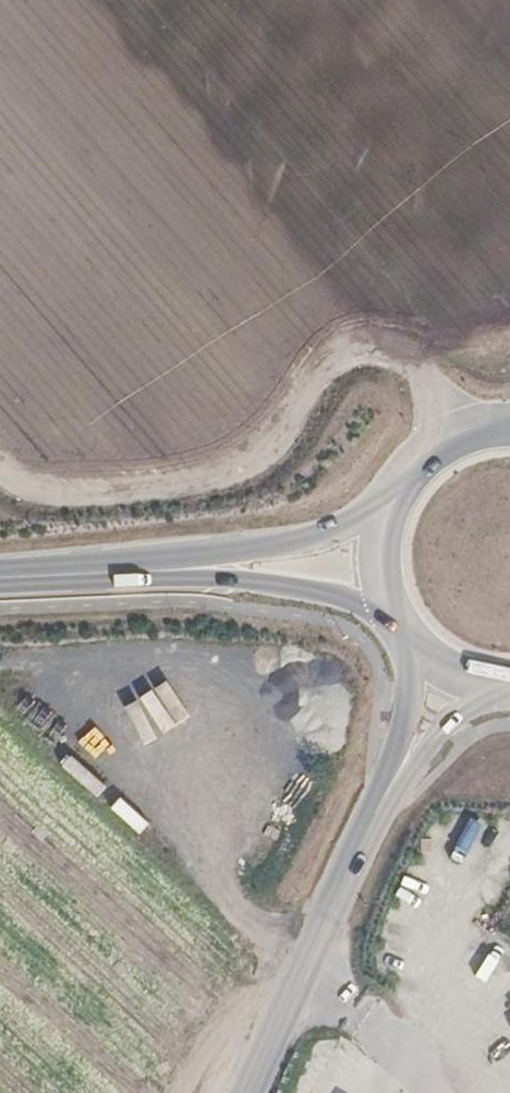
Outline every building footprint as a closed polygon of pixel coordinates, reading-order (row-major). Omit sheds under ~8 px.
[(175,660),(111,702),(135,738),(198,696),(175,660)]
